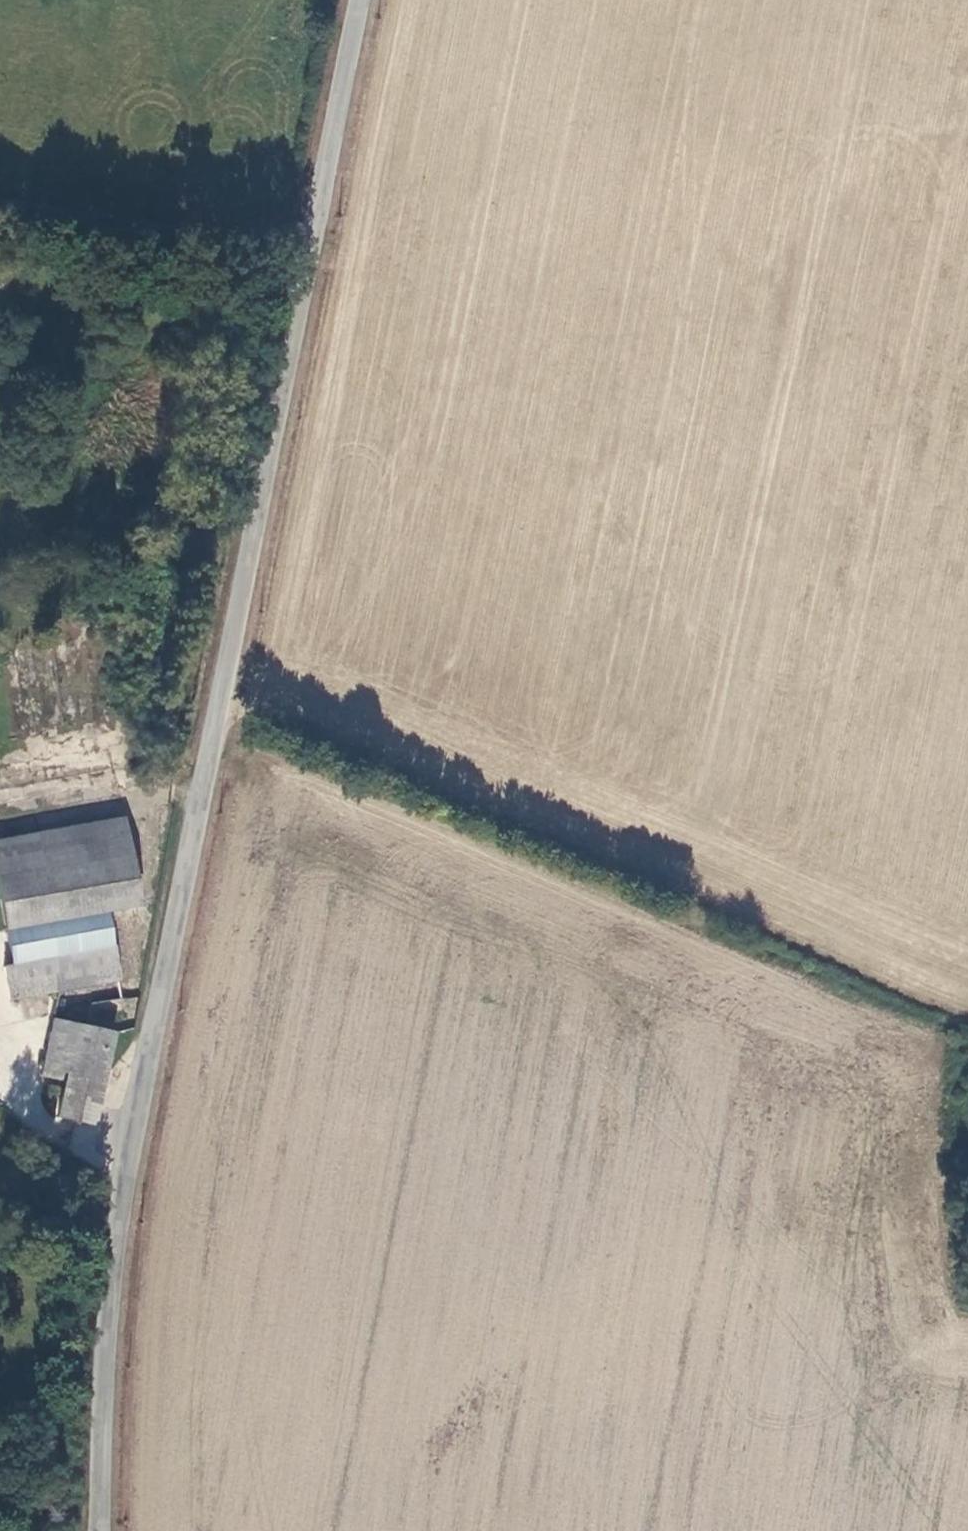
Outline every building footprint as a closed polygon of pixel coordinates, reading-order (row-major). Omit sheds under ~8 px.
[(6,928),(103,910),(137,904),(122,823),(0,846),(0,898),(6,928)] [(12,965),(1,967),(7,999),(34,994),(28,961),(110,946),(103,910),(6,928),(12,965)] [(116,979),(110,946),(28,961),(34,994),(116,979)] [(42,1066),(66,1070),(75,1026),(51,1022),(42,1066)] [(66,1070),(61,1097),(98,1104),(112,1034),(75,1026),(66,1070)] [(61,1097),(57,1117),(93,1125),(98,1104),(61,1097)]
